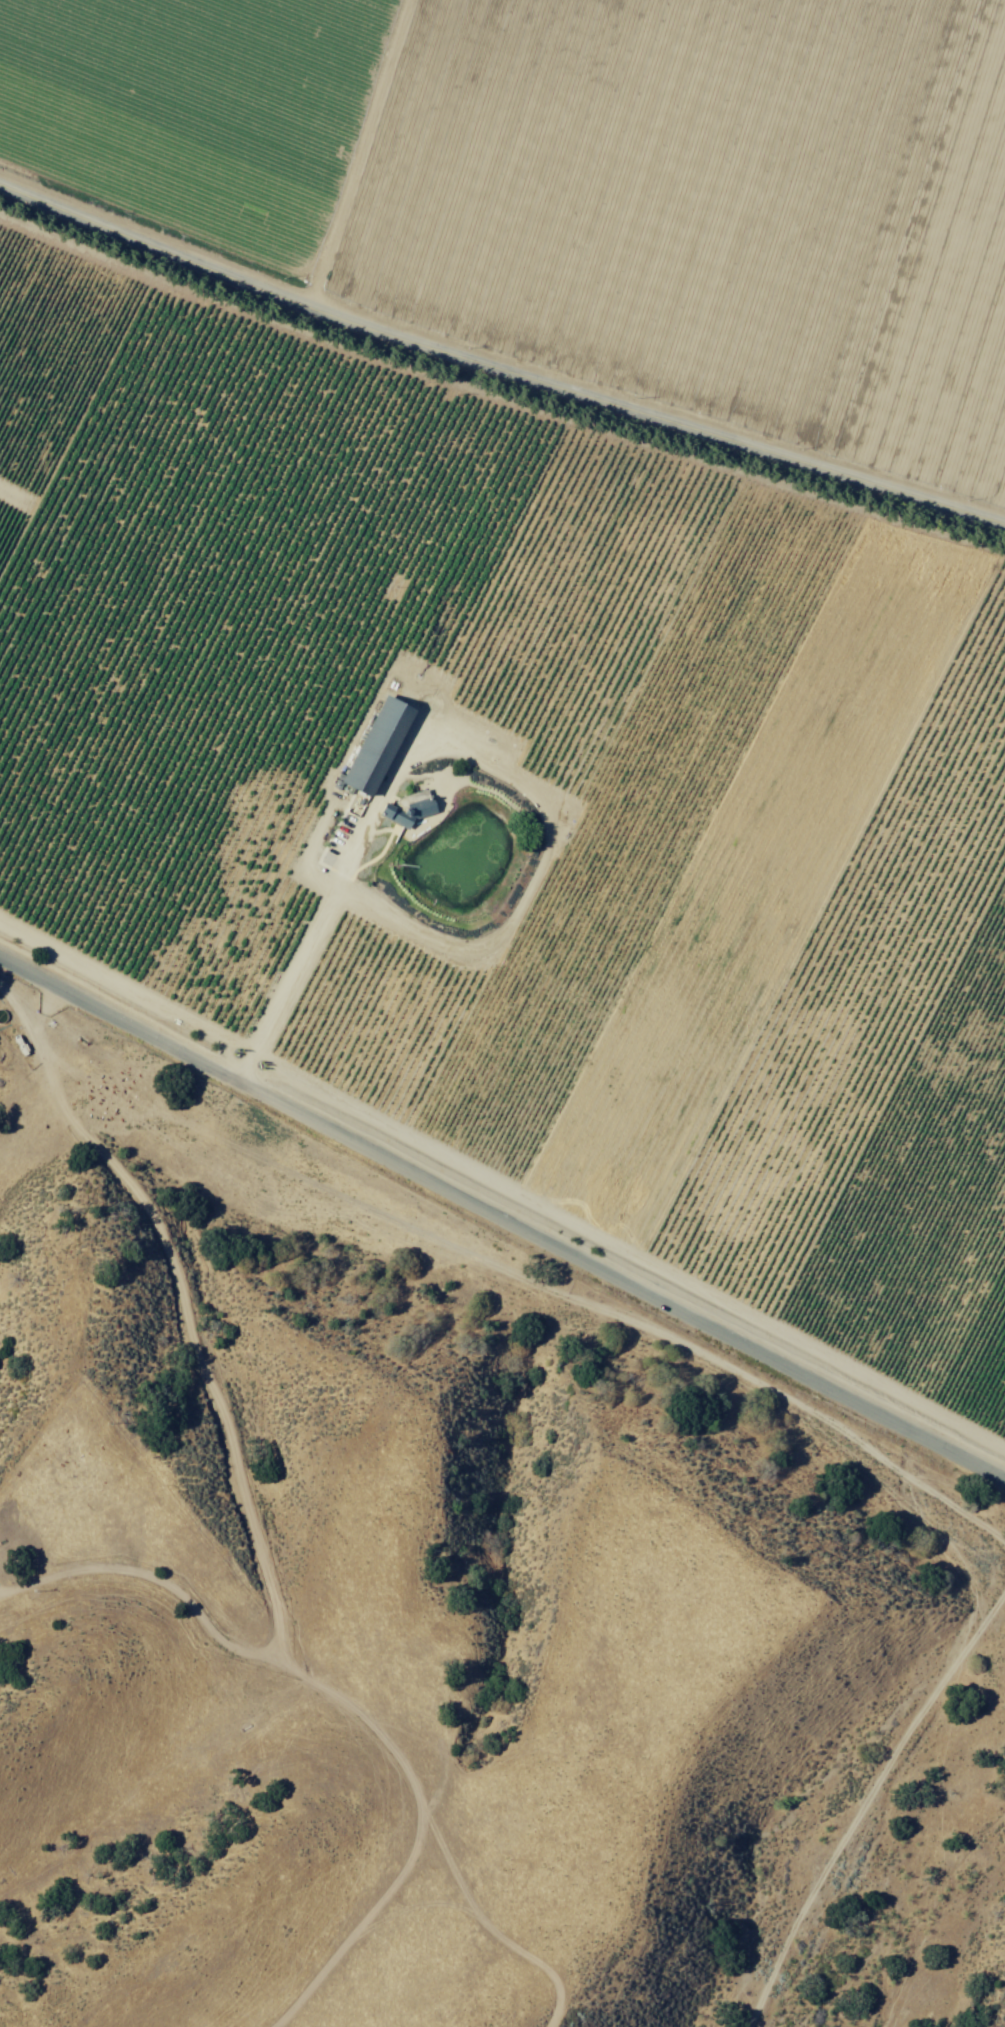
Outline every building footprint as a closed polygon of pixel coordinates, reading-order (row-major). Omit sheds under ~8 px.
[(419,709),(389,693),(345,782),(375,797),(419,709)] [(432,816),(439,801),(408,787),(399,806),(388,801),(382,815),(411,828),(419,811),(432,816)] [(0,1024),(9,1016),(2,1008),(0,1009),(0,1024)]
